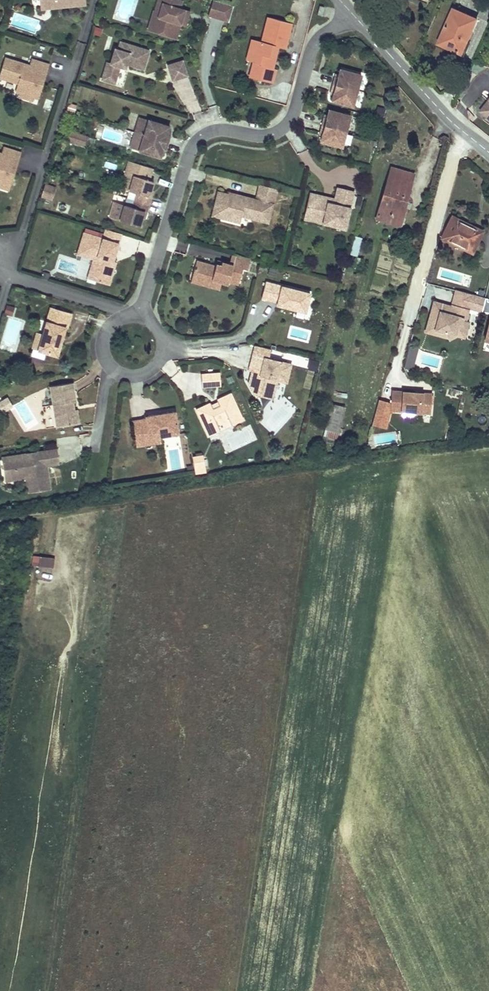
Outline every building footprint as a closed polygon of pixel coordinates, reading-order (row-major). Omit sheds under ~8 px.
[(86,0),(40,0),(41,9),(58,7),(58,5),(61,4),(61,7),(86,4),(86,0)] [(183,15),(185,10),(179,9),(182,1),(179,0),(159,0),(155,11),(160,13),(154,31),(176,38),(180,24),(185,25),(188,16),(183,15)] [(234,6),(213,0),(209,15),(229,21),(234,6)] [(467,42),(477,19),(454,9),(439,43),(459,52),(464,40),(467,42)] [(154,31),(160,13),(155,11),(154,10),(148,30),(154,31)] [(292,23),(268,17),(262,42),(257,41),(254,49),(250,48),(247,60),(255,62),(261,64),(257,79),(273,83),(276,69),(273,68),(275,57),(272,56),(274,46),(285,49),(292,23)] [(101,37),(103,30),(96,28),(94,35),(101,37)] [(55,31),(48,29),(45,38),(52,40),(55,31)] [(462,53),(467,42),(464,40),(459,52),(462,53)] [(144,69),(149,51),(121,42),(118,49),(115,48),(111,63),(107,62),(102,79),(115,83),(120,66),(125,68),(127,64),(144,69)] [(49,65),(32,60),(30,66),(5,58),(0,75),(0,79),(18,84),(16,92),(20,94),(28,92),(34,97),(39,99),(44,84),(40,83),(41,79),(45,81),(49,65)] [(187,76),(183,61),(168,65),(173,80),(187,76)] [(257,79),(261,64),(255,62),(251,78),(257,79)] [(353,106),(361,75),(340,69),(339,75),(338,78),(335,77),(331,92),(334,92),(333,95),(332,100),(353,106)] [(34,97),(28,92),(20,94),(19,97),(33,101),(34,97)] [(54,103),(47,100),(44,109),(51,111),(54,103)] [(75,113),(77,106),(69,104),(67,111),(75,113)] [(383,118),(385,109),(378,107),(376,116),(383,118)] [(342,147),(350,116),(329,110),(328,115),(327,118),(324,117),(320,132),(323,133),(322,136),(321,141),(342,147)] [(168,134),(170,127),(140,117),(135,132),(136,133),(131,148),(160,157),(163,149),(166,150),(170,135),(168,134)] [(98,129),(100,122),(93,120),(91,127),(98,129)] [(84,146),(87,137),(71,131),(68,141),(84,146)] [(21,153),(3,148),(1,154),(0,153),(0,183),(1,181),(11,184),(15,172),(11,171),(13,168),(16,169),(21,153)] [(151,190),(153,181),(149,180),(152,168),(129,161),(125,172),(134,175),(129,191),(136,193),(132,207),(124,205),(120,220),(139,226),(144,212),(146,212),(151,197),(149,196),(151,190)] [(404,207),(413,175),(391,168),(378,212),(402,219),(405,208),(404,207)] [(129,191),(134,175),(125,172),(120,188),(129,191)] [(11,184),(1,181),(0,183),(0,188),(9,191),(11,184)] [(268,222),(277,189),(260,184),(256,199),(234,194),(234,196),(229,195),(229,194),(218,192),(214,207),(224,210),(222,218),(240,222),(242,215),(268,222)] [(51,199),(55,188),(45,185),(42,196),(51,199)] [(345,229),(354,191),(338,187),(335,199),(334,204),(309,198),(305,214),(324,218),(323,223),(345,229)] [(334,204),(335,199),(310,193),(309,198),(334,204)] [(120,220),(124,205),(114,202),(109,217),(120,220)] [(222,218),(224,210),(214,207),(212,215),(222,218)] [(402,219),(378,212),(377,218),(400,225),(402,219)] [(324,218),(305,214),(304,219),(323,223),(324,218)] [(472,253),(483,231),(470,225),(468,229),(463,227),(465,223),(452,216),(441,238),(472,253)] [(117,250),(122,234),(107,229),(104,239),(85,233),(79,251),(98,257),(95,269),(99,270),(96,281),(110,285),(117,262),(114,261),(116,256),(112,255),(114,249),(117,250)] [(96,281),(99,270),(95,269),(98,257),(79,251),(79,254),(95,259),(89,279),(96,281)] [(239,282),(243,268),(247,270),(250,259),(234,255),(233,262),(230,261),(229,264),(222,262),(221,265),(216,264),(216,266),(197,261),(192,276),(212,281),(212,279),(221,282),(228,284),(229,281),(229,279),(239,282)] [(219,289),(221,282),(212,279),(212,281),(192,276),(191,281),(219,289)] [(306,312),(311,293),(266,282),(262,298),(279,302),(278,305),(292,308),(292,306),(296,307),(295,309),(306,312)] [(442,304),(434,301),(429,320),(437,322),(435,329),(446,332),(449,338),(454,335),(464,337),(468,321),(462,320),(464,312),(467,313),(470,305),(483,308),(485,298),(456,290),(451,306),(448,305),(448,308),(444,307),(442,304)] [(12,316),(15,308),(7,306),(5,314),(12,316)] [(67,328),(72,313),(51,307),(38,350),(57,356),(61,344),(59,343),(60,337),(63,338),(65,328),(67,328)] [(446,332),(435,329),(437,322),(429,320),(425,331),(449,338),(446,332)] [(38,350),(43,334),(37,332),(32,349),(38,350)] [(414,363),(417,349),(410,347),(406,361),(414,363)] [(286,382),(291,364),(253,355),(251,363),(262,366),(260,378),(254,381),(249,384),(256,396),(258,395),(267,390),(274,391),(277,380),(286,382)] [(317,371),(319,362),(311,360),(308,369),(317,371)] [(260,378),(262,366),(251,363),(249,370),(257,372),(254,381),(260,378)] [(221,386),(220,372),(201,374),(203,376),(204,385),(202,387),(221,386)] [(75,402),(72,383),(50,386),(56,427),(75,424),(73,410),(71,410),(70,403),(72,402),(75,402)] [(272,399),(274,391),(267,390),(258,395),(272,399)] [(432,394),(392,391),(391,403),(379,400),(372,424),(379,426),(380,421),(387,423),(390,410),(430,413),(432,394)] [(243,420),(231,393),(217,400),(218,403),(219,405),(213,408),(212,405),(211,403),(197,409),(209,435),(220,430),(218,424),(229,419),(232,425),(243,420)] [(3,414),(14,407),(7,397),(0,402),(0,410),(3,414)] [(339,432),(345,407),(332,404),(326,429),(339,432)] [(179,434),(175,411),(146,416),(146,418),(132,421),(136,441),(160,437),(179,434)] [(232,425),(229,419),(218,424),(220,430),(232,425)] [(337,438),(339,432),(326,429),(324,434),(337,438)] [(161,443),(160,437),(136,441),(137,447),(161,443)] [(51,490),(47,466),(60,464),(57,449),(35,452),(35,456),(29,457),(29,453),(2,457),(4,470),(14,468),(16,480),(26,478),(28,493),(51,490)] [(205,466),(203,456),(193,457),(195,468),(205,466)] [(16,480),(14,468),(4,470),(5,481),(16,480)] [(32,567),(55,569),(56,558),(33,557),(32,567)]
